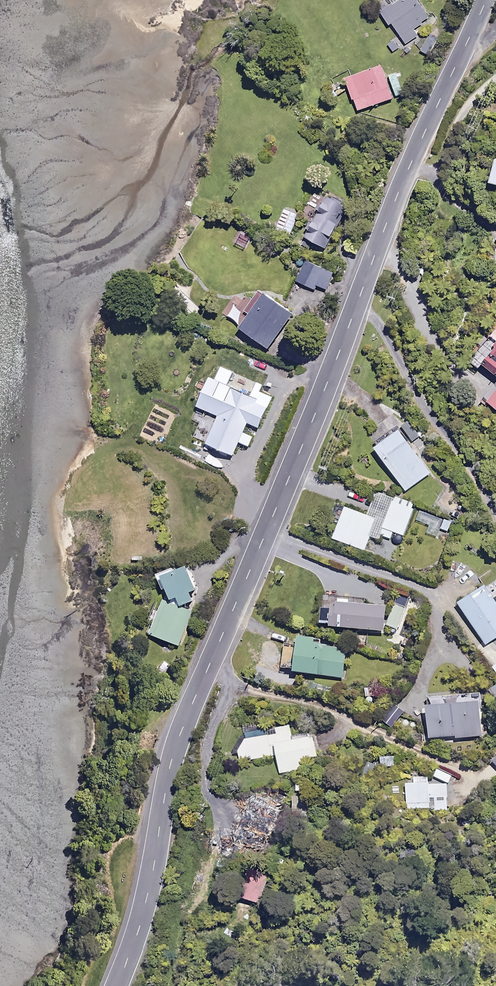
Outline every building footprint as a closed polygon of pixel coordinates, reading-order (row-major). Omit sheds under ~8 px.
[(394,2),(382,11),(391,24),(393,22),(407,43),(419,35),(415,28),(431,17),(419,0),(392,0),(394,2)] [(441,38),(432,32),(421,49),(430,55),(441,38)] [(393,37),(386,42),(394,53),(401,48),(393,37)] [(386,76),(382,65),(346,78),(358,111),(404,95),(396,73),(386,76)] [(349,207),(329,196),(306,237),(326,248),(349,207)] [(299,214),(285,208),(276,229),(290,235),(299,214)] [(241,227),(232,241),(247,250),(256,236),(241,227)] [(335,272),(304,259),(296,280),(315,289),(317,284),(328,289),(335,272)] [(297,314),(264,290),(257,300),(263,303),(244,329),(273,349),(297,314)] [(246,314),(237,305),(229,314),(238,323),(246,314)] [(475,360),(495,375),(495,330),(475,360)] [(235,373),(222,367),(217,379),(213,377),(200,406),(222,416),(210,444),(236,455),(250,422),(262,427),(278,391),(258,382),(253,396),(230,386),(235,373)] [(488,402),(495,407),(495,390),(488,402)] [(176,413),(147,400),(142,412),(125,405),(117,422),(163,443),(176,413)] [(432,473),(403,430),(378,447),(407,490),(432,473)] [(395,532),(406,535),(417,502),(394,494),(386,518),(347,505),(336,539),(368,550),(372,536),(382,540),(384,536),(393,539),(395,532)] [(200,591),(190,568),(181,573),(178,567),(158,576),(165,591),(172,588),(178,602),(184,600),(187,606),(197,602),(194,593),(200,591)] [(489,585),(461,603),(488,644),(495,639),(495,597),(489,585)] [(411,597),(400,593),(388,625),(399,629),(411,597)] [(193,611),(165,600),(152,634),(180,645),(193,611)] [(389,607),(338,603),(337,610),(325,609),(323,625),(386,631),(389,607)] [(349,640),(302,636),(299,673),(346,677),(349,640)] [(167,666),(159,662),(152,675),(161,679),(167,666)] [(482,736),(481,694),(462,694),(462,705),(430,706),(431,737),(482,736)] [(292,737),(291,726),(276,728),(277,734),(237,740),(240,760),(277,755),(279,772),(305,768),(304,758),(315,756),(311,734),(292,737)] [(452,775),(439,768),(435,776),(448,783),(452,775)] [(415,802),(415,808),(426,808),(426,802),(428,802),(428,799),(448,799),(448,784),(428,784),(428,776),(414,776),(414,783),(404,783),(404,802),(415,802)] [(291,796),(278,792),(275,803),(288,807),(291,796)] [(268,873),(249,866),(238,896),(257,903),(268,873)]
